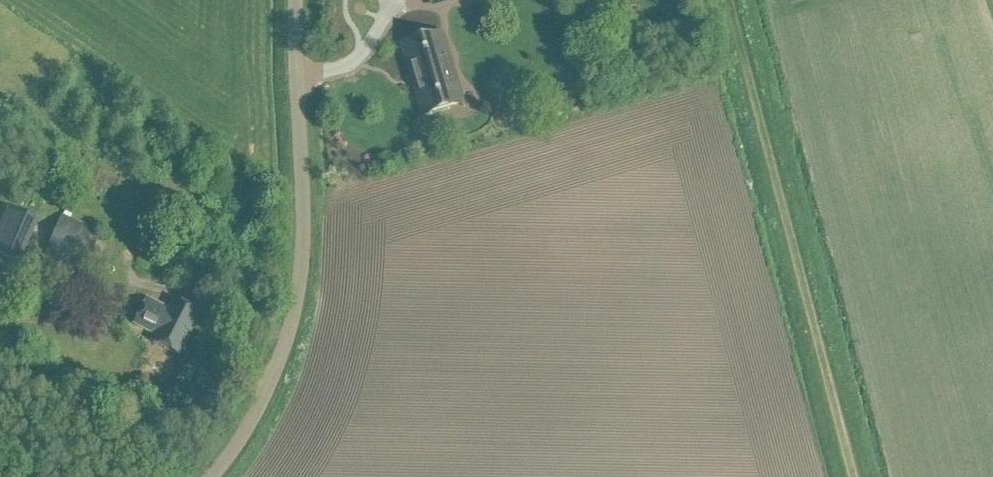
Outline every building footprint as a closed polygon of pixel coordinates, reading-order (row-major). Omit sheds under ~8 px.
[(408,52),(428,124),(467,113),(446,41),(408,52)] [(12,205),(0,229),(0,260),(30,277),(53,224),(12,205)] [(62,217),(44,258),(84,276),(102,235),(62,217)] [(169,313),(147,302),(134,328),(156,338),(154,343),(181,356),(199,317),(173,305),(169,313)]
